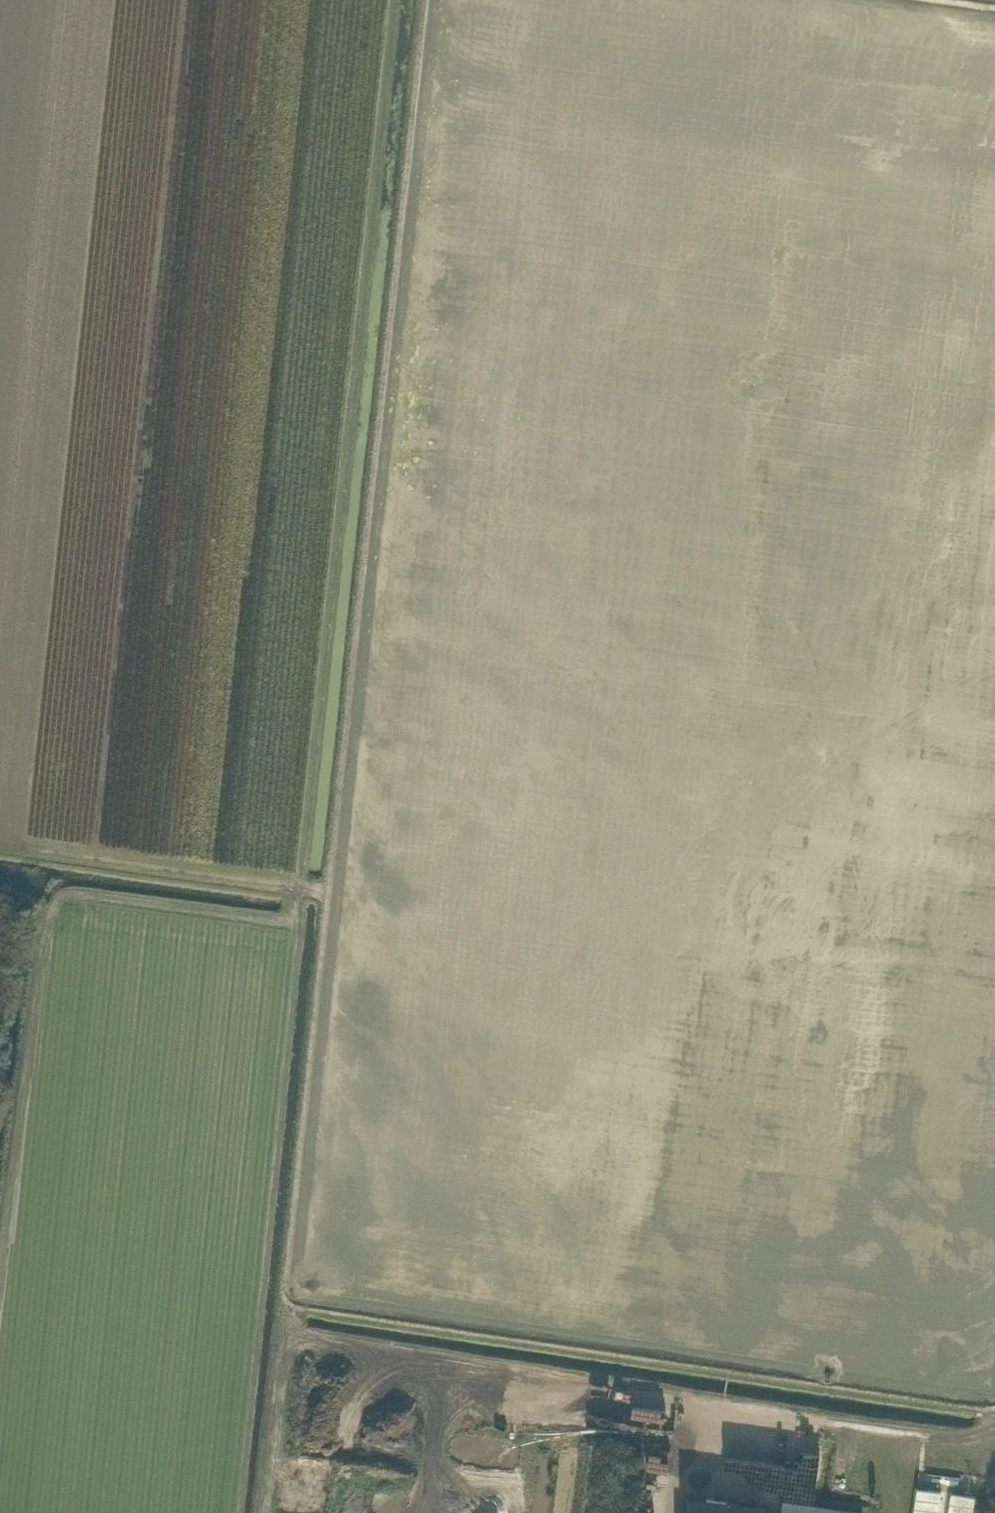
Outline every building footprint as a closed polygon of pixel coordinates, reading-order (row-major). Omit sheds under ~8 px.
[(767,1506),(688,1495),(685,1512),(766,1512),(767,1506)] [(852,1508),(783,1499),(781,1512),(851,1512),(852,1508)]
